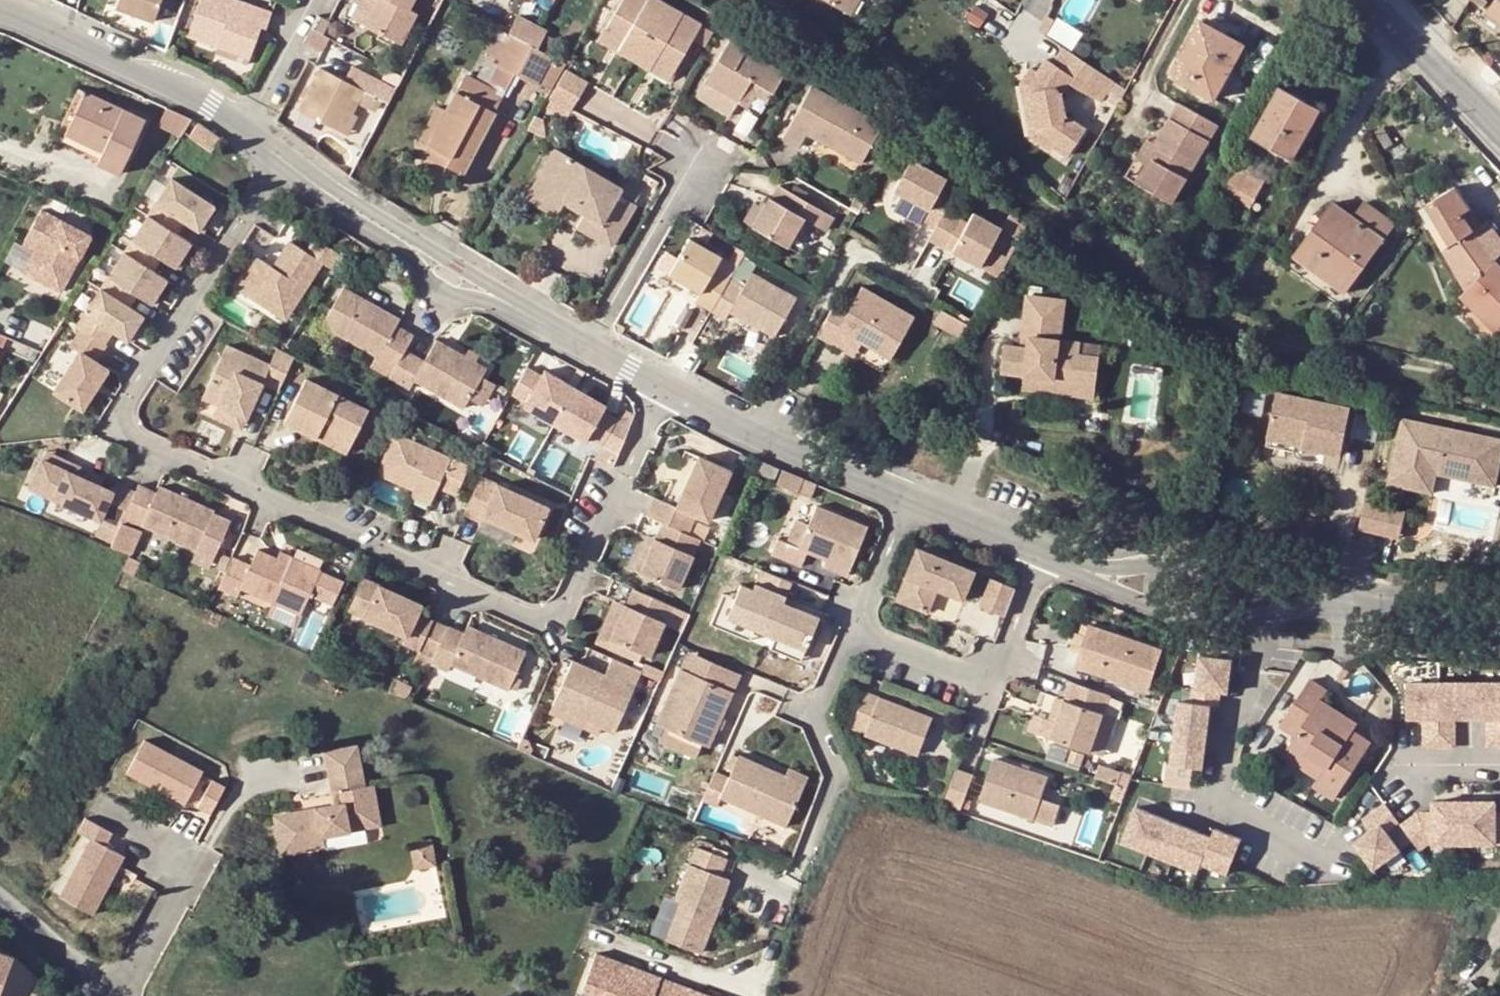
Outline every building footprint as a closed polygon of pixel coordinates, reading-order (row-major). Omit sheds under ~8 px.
[(111,6),(148,19),(155,0),(114,0),(111,6)] [(211,44),(243,55),(252,27),(259,30),(265,13),(230,0),(195,0),(182,34),(211,44)] [(374,0),(359,0),(349,18),(362,24),(374,0)] [(409,0),(374,0),(362,24),(397,42),(413,13),(405,9),(409,0)] [(606,14),(625,25),(619,34),(636,44),(651,53),(656,44),(675,55),(687,35),(702,44),(710,29),(662,1),(659,0),(614,0),(606,14)] [(847,17),(856,0),(818,0),(847,17)] [(1490,9),(1499,17),(1499,0),(1496,0),(1490,9)] [(619,34),(625,25),(606,14),(600,23),(619,34)] [(314,16),(308,29),(318,34),(325,21),(314,16)] [(1243,44),(1202,21),(1173,72),(1215,95),(1243,44)] [(521,36),(550,52),(556,41),(527,26),(521,36)] [(319,52),(326,38),(318,34),(308,29),(302,41),(312,47),(319,52)] [(518,42),(510,38),(496,66),(512,75),(533,85),(550,52),(521,36),(518,42)] [(729,41),(697,98),(730,117),(740,100),(752,80),(771,92),(783,73),(729,41)] [(240,64),(243,55),(211,44),(208,52),(240,64)] [(675,55),(656,44),(651,53),(672,63),(675,55)] [(1049,65),(1043,61),(1033,76),(1025,87),(1034,133),(1050,143),(1049,145),(1066,156),(1083,131),(1063,118),(1059,96),(1067,83),(1098,104),(1112,83),(1060,48),(1049,65)] [(554,86),(572,96),(589,68),(571,57),(569,60),(554,86)] [(554,86),(569,60),(565,58),(550,84),(554,86)] [(496,66),(487,86),(504,95),(512,75),(496,66)] [(298,109),(340,131),(349,115),(362,90),(320,68),(298,109)] [(1043,154),(1049,145),(1050,143),(1034,133),(1025,87),(1033,76),(1027,72),(1012,75),(1024,141),(1043,154)] [(427,144),(451,157),(445,168),(462,176),(504,95),(487,86),(464,74),(444,110),(427,144)] [(771,92),(752,80),(740,100),(749,104),(753,97),(765,103),(771,92)] [(1255,134),(1295,157),(1322,109),(1283,86),(1255,134)] [(810,137),(840,154),(843,148),(865,161),(884,129),(816,88),(787,140),(803,149),(810,137)] [(143,122),(84,95),(66,132),(104,150),(98,164),(119,174),(143,122)] [(1174,201),(1220,123),(1181,101),(1158,140),(1163,143),(1140,181),(1174,201)] [(451,157),(427,144),(444,110),(434,105),(416,140),(415,142),(415,146),(416,150),(418,153),(445,168),(451,157)] [(1330,113),(1322,109),(1295,157),(1302,161),(1330,113)] [(192,121),(166,110),(158,129),(181,139),(192,121)] [(1235,126),(1240,118),(1233,114),(1228,122),(1235,126)] [(354,118),(349,115),(340,131),(345,134),(354,118)] [(218,140),(198,126),(192,135),(210,149),(218,140)] [(1140,181),(1163,143),(1158,140),(1150,135),(1127,173),(1140,181)] [(862,166),(865,161),(843,148),(840,154),(862,166)] [(555,149),(535,183),(564,200),(585,212),(602,222),(598,229),(614,239),(635,203),(619,195),(622,188),(555,149)] [(1248,158),(1242,169),(1264,181),(1270,170),(1248,158)] [(924,219),(938,227),(931,240),(949,249),(950,246),(965,219),(948,210),(956,196),(943,189),(948,180),(911,161),(895,191),(929,209),(924,219)] [(1245,215),(1264,181),(1242,169),(1235,165),(1216,199),(1245,215)] [(622,188),(619,195),(635,203),(645,186),(629,176),(622,188)] [(215,205),(174,179),(78,325),(83,328),(106,343),(115,329),(130,337),(144,315),(130,306),(138,294),(153,302),(168,279),(153,270),(161,258),(175,267),(191,241),(178,233),(186,219),(201,228),(215,205)] [(1481,226),(1451,179),(1418,198),(1432,224),(1427,227),(1465,289),(1494,261),(1499,255),(1499,243),(1487,222),(1481,226)] [(555,215),(564,200),(535,183),(527,198),(555,215)] [(825,228),(833,214),(782,184),(775,197),(771,195),(755,224),(788,243),(804,216),(825,228)] [(1297,255),(1346,290),(1395,223),(1365,201),(1354,216),(1349,212),(1332,234),(1319,224),(1297,255)] [(1319,224),(1332,234),(1349,212),(1335,202),(1319,224)] [(92,238),(43,211),(25,244),(38,251),(26,274),(62,294),(92,238)] [(593,237),(598,229),(602,222),(585,212),(576,227),(593,237)] [(977,212),(972,222),(957,249),(985,265),(1006,228),(977,212)] [(972,222),(965,219),(950,246),(957,249),(972,222)] [(593,237),(610,247),(614,239),(598,229),(593,237)] [(245,284),(291,310),(322,259),(337,268),(347,253),(318,236),(309,252),(291,242),(276,268),(259,259),(245,284)] [(699,291),(695,300),(712,309),(730,278),(731,276),(714,267),(720,256),(690,239),(671,275),(699,291)] [(1461,293),(1499,334),(1499,266),(1494,261),(1465,289),(1461,293)] [(754,274),(746,288),(730,278),(712,309),(728,318),(731,312),(777,337),(798,300),(754,274)] [(287,317),(291,310),(245,284),(241,291),(287,317)] [(381,355),(374,366),(391,376),(405,352),(415,335),(399,326),(403,318),(346,287),(324,323),(381,355)] [(817,336),(833,345),(837,338),(841,330),(863,341),(894,357),(917,317),(863,287),(848,314),(833,307),(817,336)] [(1004,373),(1029,376),(1080,383),(1079,388),(1099,391),(1103,357),(1084,355),(1086,341),(1065,339),(1069,300),(1030,296),(1026,334),(1035,335),(1033,349),(1007,346),(1004,373)] [(110,368),(96,359),(106,343),(83,328),(71,346),(80,352),(56,392),(85,409),(110,368)] [(863,341),(841,330),(837,338),(859,349),(863,341)] [(467,407),(472,398),(484,376),(489,369),(476,362),(466,356),(437,340),(425,363),(405,352),(391,376),(410,387),(415,378),(467,407)] [(1086,341),(1084,355),(1103,357),(1105,344),(1086,341)] [(221,405),(247,417),(264,380),(281,388),(295,356),(284,350),(278,347),(271,362),(229,343),(204,397),(221,405)] [(466,356),(476,362),(479,355),(469,350),(466,356)] [(527,369),(512,396),(526,404),(524,408),(554,426),(575,389),(545,372),(541,377),(527,369)] [(498,384),(484,376),(472,398),(486,406),(498,384)] [(1098,400),(1099,391),(1079,388),(1080,383),(1029,376),(1028,389),(1098,400)] [(346,453),(369,411),(306,378),(284,421),(346,453)] [(575,389),(554,426),(585,444),(588,439),(602,447),(617,421),(603,412),(606,407),(575,389)] [(1305,446),(1344,457),(1355,409),(1280,394),(1271,439),(1305,448),(1305,446)] [(217,414),(242,426),(247,417),(221,405),(217,414)] [(1410,424),(1405,422),(1397,449),(1404,451),(1410,424)] [(1404,451),(1397,449),(1391,474),(1413,479),(1410,493),(1432,498),(1436,479),(1495,492),(1499,470),(1499,444),(1467,437),(1464,452),(1445,447),(1448,433),(1410,424),(1404,451)] [(457,496),(470,468),(399,434),(381,472),(413,487),(432,496),(437,486),(457,496)] [(669,524),(701,539),(732,471),(700,457),(677,507),(655,497),(647,514),(665,522),(669,524)] [(65,468),(100,483),(104,475),(68,460),(65,468)] [(762,463),(757,472),(775,481),(780,471),(762,463)] [(65,468),(53,495),(119,525),(124,514),(135,489),(115,480),(111,488),(100,483),(65,468)] [(784,474),(779,486),(796,493),(802,481),(784,474)] [(1413,479),(1391,474),(1390,488),(1410,493),(1413,479)] [(535,541),(551,506),(483,475),(466,514),(482,521),(484,517),(535,541)] [(809,498),(815,486),(802,481),(796,493),(809,498)] [(134,518),(196,545),(195,547),(212,555),(229,516),(212,508),(213,506),(159,483),(156,490),(139,482),(135,489),(124,514),(119,525),(112,542),(129,550),(140,527),(131,523),(134,518)] [(430,502),(432,496),(413,487),(410,493),(430,502)] [(1408,514),(1367,505),(1361,532),(1402,542),(1408,514)] [(809,554),(831,563),(852,571),(870,530),(816,508),(808,528),(799,550),(786,544),(778,541),(771,558),(802,570),(809,554)] [(658,537),(641,573),(678,590),(701,539),(669,524),(665,522),(658,537)] [(650,534),(634,570),(641,573),(658,537),(650,534)] [(212,555),(195,547),(191,557),(208,564),(212,555)] [(334,605),(344,582),(320,571),(320,569),(292,556),(289,563),(278,558),(259,549),(252,563),(233,555),(219,586),(238,595),(242,586),(300,612),(309,593),(334,605)] [(278,558),(289,563),(292,556),(281,551),(278,558)] [(966,602),(977,574),(920,551),(899,601),(929,612),(937,591),(966,602)] [(848,579),(852,571),(831,563),(828,570),(848,579)] [(755,631),(775,639),(806,652),(819,621),(795,610),(784,605),(786,600),(793,585),(764,573),(755,593),(743,588),(737,601),(728,620),(755,631)] [(369,602),(364,614),(406,634),(403,641),(435,657),(449,626),(419,612),(424,601),(365,574),(355,595),(369,602)] [(1006,617),(1017,589),(993,581),(982,608),(1006,617)] [(647,644),(643,655),(656,661),(661,649),(652,645),(662,625),(683,633),(691,616),(634,590),(626,606),(616,630),(647,644)] [(349,607),(364,614),(369,602),(355,595),(349,607)] [(751,643),(755,631),(728,620),(737,601),(725,596),(712,626),(751,643)] [(786,600),(784,605),(795,610),(797,605),(786,600)] [(614,601),(599,635),(643,655),(647,644),(616,630),(626,606),(614,601)] [(1162,649),(1091,624),(1086,636),(1080,653),(1075,666),(1147,692),(1162,649)] [(468,625),(465,633),(449,626),(435,657),(433,662),(448,668),(453,657),(510,683),(525,652),(468,625)] [(1080,653),(1086,636),(1077,632),(1070,649),(1080,653)] [(806,652),(775,639),(770,652),(801,665),(806,652)] [(1229,643),(1206,641),(1204,655),(1198,655),(1191,701),(1177,699),(1168,763),(1203,768),(1211,704),(1219,705),(1221,691),(1229,692),(1233,658),(1227,658),(1229,643)] [(689,658),(680,676),(730,700),(739,681),(689,658)] [(559,707),(608,730),(622,736),(648,676),(618,662),(611,679),(578,664),(559,707)] [(655,729),(663,732),(700,750),(705,753),(730,700),(680,676),(655,729)] [(1406,680),(1407,715),(1423,714),(1423,743),(1454,743),(1454,714),(1487,714),(1487,743),(1499,743),(1499,679),(1406,680)] [(1295,737),(1290,745),(1326,768),(1318,781),(1314,787),(1334,799),(1371,745),(1351,732),(1316,708),(1320,702),(1326,692),(1309,682),(1280,726),(1295,737)] [(919,758),(934,720),(867,694),(853,729),(867,735),(866,737),(919,758)] [(1064,699),(1054,722),(1061,724),(1070,701),(1064,699)] [(1107,716),(1070,701),(1061,724),(1054,722),(1047,719),(1041,735),(1093,755),(1107,716)] [(1316,708),(1351,732),(1355,725),(1320,702),(1316,708)] [(604,738),(608,730),(559,707),(555,715),(604,738)] [(693,763),(700,750),(663,732),(656,747),(693,763)] [(204,772),(145,742),(128,776),(188,806),(204,772)] [(1318,781),(1326,768),(1290,745),(1282,757),(1318,781)] [(343,806),(272,822),(280,859),(323,849),(322,841),(367,831),(359,790),(363,790),(355,750),(323,756),(332,796),(341,794),(343,806)] [(721,802),(785,831),(803,790),(783,781),(737,761),(727,784),(713,778),(701,805),(717,812),(721,802)] [(1034,821),(1048,779),(995,761),(980,802),(1034,821)] [(965,809),(976,777),(960,771),(949,803),(965,809)] [(783,781),(803,790),(807,783),(787,773),(783,781)] [(227,788),(213,781),(199,808),(212,815),(227,788)] [(363,790),(359,790),(367,831),(381,828),(373,788),(363,790)] [(1386,802),(1363,817),(1371,829),(1354,841),(1373,868),(1400,849),(1386,830),(1399,822),(1386,802)] [(1494,814),(1494,802),(1432,803),(1432,814),(1416,814),(1399,826),(1417,850),(1425,844),(1499,844),(1499,814),(1494,814)] [(1211,837),(1135,806),(1121,842),(1197,871),(1200,863),(1227,872),(1241,839),(1215,828),(1211,837)] [(114,835),(87,821),(80,836),(94,842),(63,901),(97,918),(127,859),(107,848),(114,835)] [(435,864),(432,840),(412,843),(415,868),(422,867),(435,864)] [(687,909),(671,953),(695,962),(722,887),(713,884),(719,866),(689,855),(682,873),(671,904),(687,909)] [(671,953),(687,909),(671,904),(656,948),(671,953)] [(40,979),(15,957),(0,952),(0,995),(34,995),(40,979)] [(590,964),(579,995),(680,995),(590,964)]
